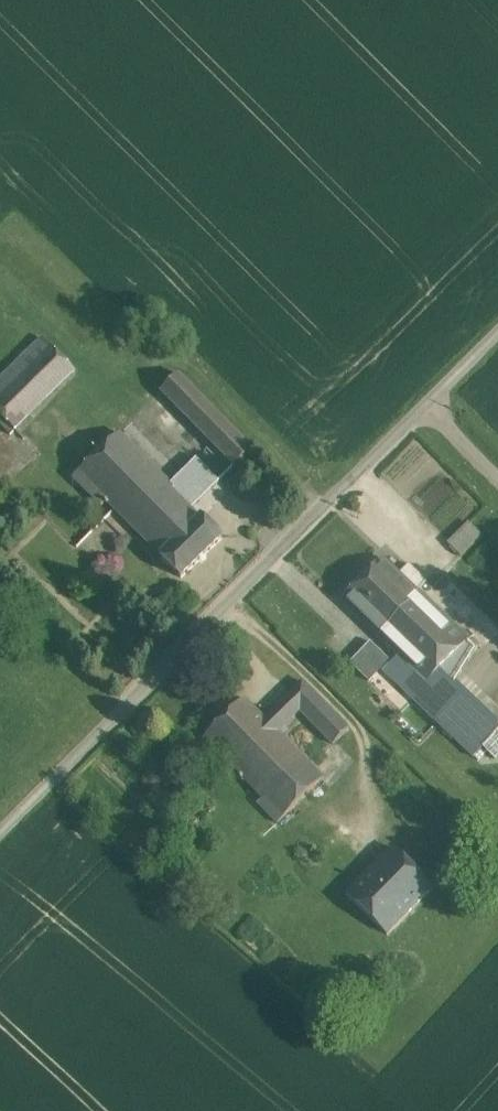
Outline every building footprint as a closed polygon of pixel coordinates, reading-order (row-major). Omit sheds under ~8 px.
[(0,380),(0,413),(15,428),(73,370),(43,338),(0,380)] [(253,449),(179,374),(162,391),(236,466),(253,449)] [(163,557),(202,519),(193,509),(169,485),(171,484),(120,433),(74,477),(102,506),(107,501),(163,557)] [(171,484),(169,485),(193,509),(220,482),(197,458),(171,484)] [(202,519),(163,557),(162,558),(182,579),(223,538),(203,518),(202,519)] [(469,523),(448,544),(461,557),(482,536),(469,523)] [(401,576),(385,561),(346,603),(388,642),(428,601),(419,593),(401,576)] [(409,566),(401,576),(419,593),(428,584),(409,566)] [(440,670),(469,640),(428,601),(388,642),(403,657),(429,682),(440,670)] [(371,641),(350,662),(368,679),(388,658),(371,641)] [(429,682),(403,657),(389,671),(431,712),(456,685),(440,670),(429,682)] [(303,682),(287,698),(300,711),(334,745),(350,730),(303,682)] [(456,685),(431,712),(478,758),(487,749),(497,737),(497,725),(456,685)] [(284,727),(300,711),(287,698),(265,719),(245,699),(205,739),(241,777),(282,736),(288,731),(284,727)] [(324,779),(282,736),(241,777),(264,799),(259,804),(279,824),(324,779)] [(487,749),(497,759),(497,737),(487,749)] [(434,889),(393,848),(347,895),(388,936),(434,889)]
